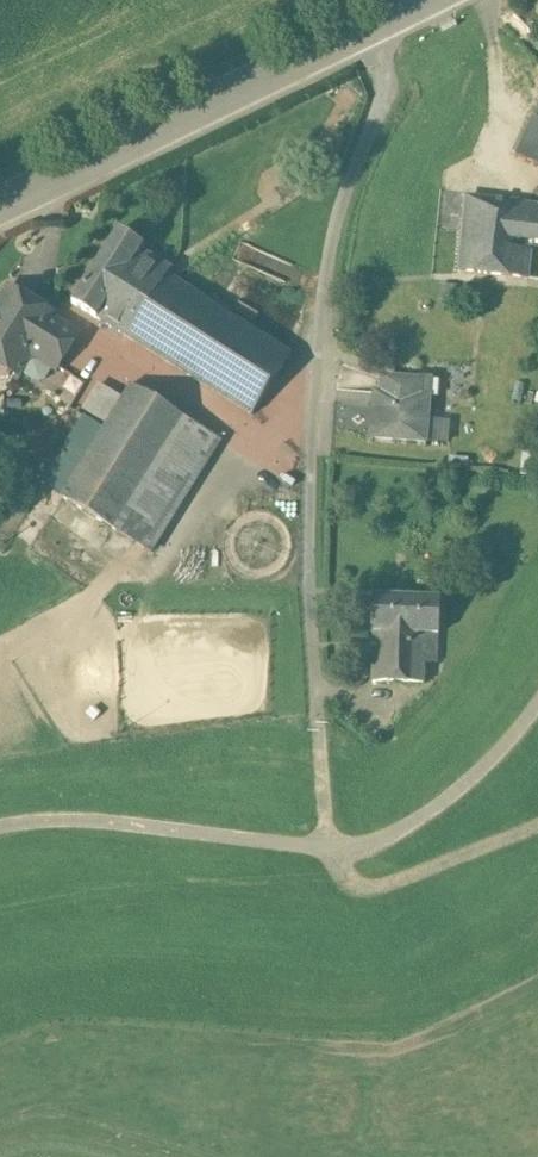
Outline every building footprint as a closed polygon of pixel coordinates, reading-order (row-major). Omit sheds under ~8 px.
[(516,156),(537,165),(537,118),(533,117),(516,156)] [(467,198),(460,271),(527,278),(530,250),(525,250),(526,240),(537,241),(537,208),(530,207),(531,204),(467,198)] [(119,231),(72,305),(96,320),(97,319),(141,251),(143,247),(119,231)] [(172,269),(141,251),(97,319),(120,334),(252,416),(291,355),(168,276),(172,269)] [(10,291),(0,308),(0,364),(17,374),(18,373),(34,383),(40,383),(46,381),(54,367),(56,368),(76,337),(50,321),(52,317),(10,291)] [(420,381),(384,379),(383,394),(388,394),(387,407),(375,406),(373,440),(424,443),(427,398),(419,398),(420,381)] [(188,421),(131,386),(61,499),(118,534),(118,533),(187,421),(188,421)] [(220,442),(187,421),(118,533),(150,553),(220,442)] [(440,599),(373,596),(371,632),(374,632),(374,656),(430,658),(437,658),(437,635),(439,635),(440,599)] [(430,658),(374,656),(373,683),(424,685),(425,664),(429,664),(430,658)]
